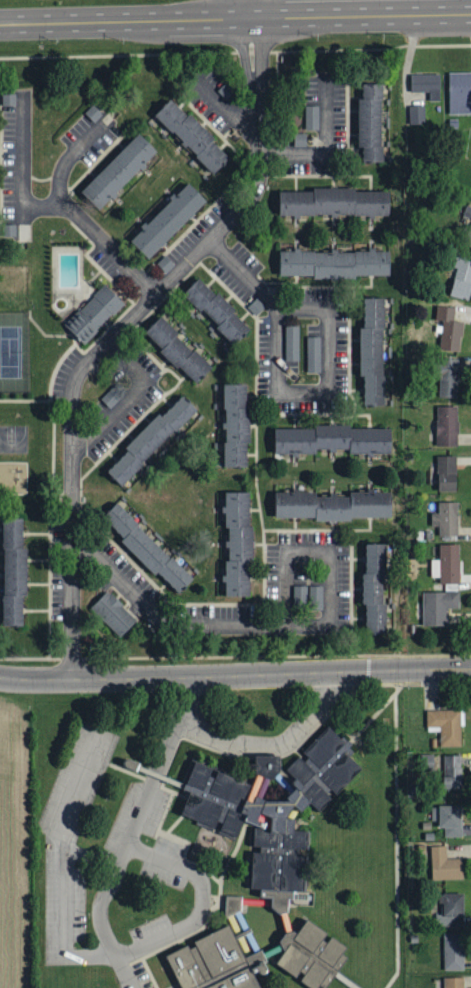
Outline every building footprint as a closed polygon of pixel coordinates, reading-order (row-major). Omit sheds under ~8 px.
[(470,115),(470,107),(470,72),(448,72),(449,115),(470,115)] [(439,74),(410,74),(411,92),(429,91),(429,100),(440,100),(439,74)] [(217,88),(226,80),(234,88),(225,96),(217,88)] [(382,160),(383,82),(362,82),(362,98),(357,98),(357,145),(362,145),(362,160),(382,160)] [(155,113),(170,97),(187,114),(190,111),(215,135),(213,138),(229,154),(213,170),(155,113)] [(84,111),(94,120),(102,111),(92,102),(84,111)] [(304,127),(304,104),(318,104),(318,126),(304,127)] [(408,106),(409,124),(425,124),(424,105),(408,106)] [(81,188),(137,131),(156,149),(100,206),(81,188)] [(293,143),(293,132),(305,132),(305,143),(293,143)] [(130,239),(188,181),(206,200),(149,257),(130,239)] [(279,215),(279,191),(314,191),(313,185),(356,185),(356,190),(387,190),(387,214),(279,215)] [(466,216),(459,234),(467,237),(464,244),(470,247),(470,218),(466,216)] [(2,235),(2,223),(15,224),(15,236),(2,235)] [(279,273),(279,249),(388,249),(388,273),(356,273),(356,277),(313,276),(312,273),(279,273)] [(156,261),(164,254),(173,263),(164,270),(156,261)] [(461,254),(449,295),(467,301),(470,287),(470,257),(461,254)] [(181,292),(198,276),(248,326),(231,342),(181,292)] [(84,345),(100,329),(97,326),(122,302),(104,283),(63,322),(84,345)] [(247,306),(256,296),(264,304),(255,313),(247,306)] [(384,404),(384,296),(364,296),(364,326),(359,326),(359,373),(363,373),(363,404),(384,404)] [(455,308),(437,306),(432,348),(459,351),(462,322),(453,321),(455,308)] [(145,330),(160,315),(209,365),(194,380),(179,365),(177,368),(159,350),(162,347),(145,330)] [(285,324),(299,324),(299,362),(285,362),(285,324)] [(306,336),(321,336),(321,368),(306,368),(306,336)] [(457,360),(438,360),(439,398),(457,398),(457,360)] [(99,397),(117,381),(127,392),(110,408),(99,397)] [(224,383),(223,466),(244,466),(244,441),(249,441),(249,405),(244,405),(244,383),(224,383)] [(108,468),(127,450),(123,446),(158,411),(162,415),(182,396),(195,410),(121,482),(108,468)] [(436,406),(437,447),(457,447),(457,406),(436,406)] [(275,450),(275,427),(314,427),(314,423),(350,423),(350,428),(389,428),(389,449),(275,450)] [(456,492),(456,456),(438,456),(437,492),(456,492)] [(225,491),(227,593),(247,592),(247,557),(253,557),(252,524),(248,524),(247,491),(225,491)] [(275,514),(275,491),(389,491),(389,514),(350,514),(350,519),(315,519),(315,514),(275,514)] [(458,537),(458,530),(457,530),(458,503),(438,502),(438,513),(431,513),(430,526),(439,526),(439,536),(458,537)] [(178,590),(191,576),(116,503),(103,517),(123,537),(120,540),(154,573),(157,570),(178,590)] [(49,528),(50,516),(64,517),(64,529),(49,528)] [(3,623),(3,517),(22,518),(22,545),(26,545),(26,594),(22,594),(22,623),(3,623)] [(90,541),(100,532),(109,541),(99,550),(90,541)] [(387,631),(388,603),(380,603),(380,572),(386,572),(386,543),(366,543),(366,571),(362,571),(362,604),(365,604),(365,631),(387,631)] [(458,544),(438,545),(439,559),(430,560),(430,578),(439,578),(439,584),(459,584),(458,544)] [(293,609),(293,583),(323,584),(323,609),(293,609)] [(89,605),(107,587),(137,618),(120,635),(89,605)] [(459,592),(421,593),(422,627),(447,626),(446,609),(459,609),(459,592)] [(460,710),(426,711),(426,727),(439,727),(440,747),(460,747),(460,710)] [(349,954),(326,987),(320,983),(317,987),(314,987),(277,963),(273,955),(268,957),(275,972),(262,978),(266,987),(179,987),(163,954),(228,923),(224,915),(226,896),(262,898),(263,887),(250,886),(255,825),(243,820),(236,838),(197,823),(199,818),(182,812),(190,790),(125,764),(126,760),(184,783),(193,761),(250,784),(255,773),(255,756),(279,756),(279,772),(290,783),(298,775),(288,766),(330,723),(357,750),(351,755),(363,767),(319,812),(309,803),(295,818),(294,829),(307,830),(304,889),(293,889),(293,896),(287,896),(286,911),(291,928),(296,932),(307,916),(347,944),(343,950),(349,954)] [(460,788),(461,755),(443,754),(443,788),(460,788)] [(461,804),(431,805),(431,820),(439,820),(439,827),(443,827),(444,836),(462,836),(461,804)] [(463,878),(463,857),(446,858),(446,845),(431,845),(432,879),(463,878)] [(464,892),(440,892),(440,925),(463,925),(464,892)] [(464,970),(463,932),(443,932),(444,970),(464,970)] [(443,987),(464,987),(464,976),(443,977),(443,987)]
